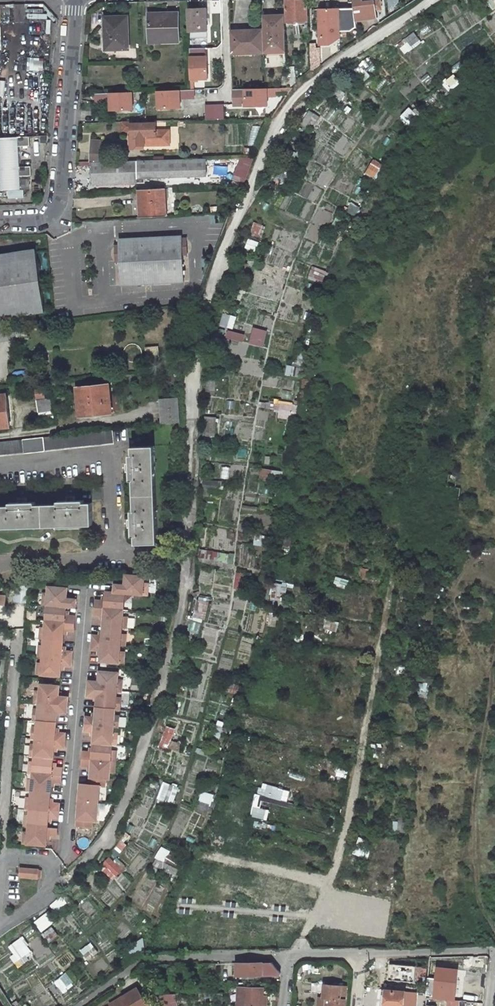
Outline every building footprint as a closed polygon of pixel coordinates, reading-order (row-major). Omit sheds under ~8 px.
[(310,35),(310,27),(308,26),(307,0),(286,0),(287,22),(305,21),(305,26),(303,26),(304,35),(310,35)] [(363,0),(353,0),(354,8),(356,21),(377,18),(376,10),(375,0),(363,2),(363,0)] [(493,10),(494,9),(494,0),(487,0),(493,10)] [(340,25),(340,31),(351,31),(357,27),(356,21),(354,8),(339,9),(340,25)] [(207,37),(207,9),(188,9),(190,38),(207,37)] [(318,9),(319,26),(340,25),(339,9),(318,9)] [(149,14),(150,42),(161,42),(161,38),(179,38),(178,13),(149,14)] [(286,52),(285,15),(263,16),(264,30),(264,52),(286,52)] [(129,49),(128,16),(105,17),(106,49),(129,49)] [(421,37),(431,31),(427,24),(417,31),(421,37)] [(340,31),(340,25),(319,26),(319,45),(330,44),(340,38),(340,31)] [(264,52),(264,30),(231,31),(232,54),(264,52)] [(409,43),(417,37),(414,33),(406,38),(407,41),(409,43)] [(412,48),(420,41),(417,37),(409,43),(412,48)] [(206,56),(206,48),(190,48),(190,57),(206,56)] [(207,56),(190,57),(191,80),(208,79),(207,56)] [(361,76),(374,64),(369,57),(360,64),(363,67),(357,72),(361,76)] [(28,70),(44,71),(44,58),(28,58),(28,70)] [(293,68),(287,68),(288,87),(291,86),(297,81),(295,78),(293,68)] [(336,87),(329,98),(334,101),(333,102),(338,105),(340,101),(335,98),(337,96),(339,98),(343,91),(336,87)] [(268,106),(268,88),(245,89),(245,99),(245,105),(246,106),(268,106)] [(245,89),(233,89),(233,97),(234,105),(239,105),(238,99),(245,99),(245,89)] [(180,90),(158,91),(158,108),(181,108),(180,90)] [(191,90),(180,90),(180,99),(195,98),(195,90),(191,90)] [(340,101),(342,97),(345,93),(343,91),(339,98),(337,96),(335,98),(340,101)] [(134,109),(133,92),(110,93),(110,101),(111,110),(134,109)] [(110,101),(110,93),(95,93),(95,102),(110,101)] [(215,104),(206,105),(207,120),(216,120),(215,104)] [(224,104),(215,104),(216,120),(224,119),(224,104)] [(411,106),(401,113),(407,121),(417,115),(411,106)] [(307,114),(305,112),(299,121),(306,126),(311,119),(315,121),(318,116),(310,110),(307,114)] [(372,114),(366,111),(361,119),(367,122),(372,114)] [(132,123),(132,121),(122,122),(123,131),(132,131),(132,136),(138,136),(138,145),(170,144),(169,130),(156,131),(156,123),(132,123)] [(290,144),(296,149),(303,138),(299,136),(301,134),(297,132),(290,144)] [(0,138),(0,190),(20,189),(20,176),(32,176),(31,166),(19,167),(18,146),(30,146),(30,136),(11,137),(0,138)] [(108,162),(109,141),(92,140),(90,162),(91,162),(108,162)] [(294,158),(296,153),(285,147),(282,152),(283,153),(279,162),(287,165),(291,157),(294,158)] [(207,175),(206,158),(108,162),(91,162),(91,185),(136,183),(136,178),(207,175)] [(374,178),(384,165),(373,158),(364,171),(374,178)] [(306,173),(312,162),(305,159),(300,170),(306,173)] [(291,176),(279,170),(275,180),(285,187),(291,176)] [(295,178),(291,176),(285,187),(275,180),(272,185),(286,193),(295,178)] [(166,216),(165,188),(142,189),(143,208),(144,217),(166,216)] [(273,209),(268,206),(264,216),(269,218),(273,209)] [(262,225),(257,223),(254,231),(252,230),(251,234),(259,236),(262,225)] [(182,241),(182,236),(119,239),(119,248),(120,259),(121,285),(184,282),(183,252),(182,241)] [(256,252),(260,243),(248,238),(244,246),(256,252)] [(0,255),(0,318),(45,311),(36,249),(0,255)] [(250,257),(245,255),(242,262),(240,269),(245,271),(250,257)] [(317,266),(311,279),(321,283),(327,271),(317,266)] [(226,326),(229,315),(223,313),(220,326),(226,327),(226,326)] [(236,317),(229,315),(226,326),(232,327),(236,317)] [(14,326),(16,337),(28,336),(26,324),(14,326)] [(16,339),(16,337),(14,326),(0,328),(0,342),(16,339)] [(249,342),(264,346),(268,330),(253,326),(249,342)] [(243,343),(245,334),(232,330),(230,340),(243,343)] [(227,340),(222,339),(215,337),(209,353),(219,354),(219,352),(224,353),(227,340)] [(146,360),(160,359),(158,346),(145,347),(146,360)] [(294,377),(296,366),(287,364),(285,375),(294,377)] [(214,378),(215,369),(206,368),(205,378),(208,378),(207,388),(214,388),(215,378),(214,378)] [(111,411),(109,384),(77,387),(78,399),(83,398),(85,413),(111,411)] [(45,397),(43,388),(35,389),(37,399),(45,397)] [(6,394),(0,395),(0,427),(10,426),(6,394)] [(162,424),(180,422),(179,397),(160,399),(162,424)] [(52,410),(50,398),(37,400),(39,412),(52,410)] [(233,413),(234,401),(228,400),(226,413),(233,413)] [(278,400),(276,415),(293,418),(296,403),(278,400)] [(215,425),(216,417),(205,417),(204,424),(215,425)] [(214,436),(215,425),(204,424),(204,432),(211,432),(211,436),(214,436)] [(115,443),(113,429),(0,442),(0,455),(24,453),(24,448),(44,446),(45,450),(115,443)] [(158,543),(155,445),(132,446),(133,454),(130,454),(130,463),(126,463),(126,472),(130,471),(131,480),(134,480),(135,510),(132,510),(132,519),(128,519),(128,528),(132,527),(133,536),(135,536),(136,544),(158,543)] [(229,478),(230,468),(222,467),(221,478),(229,478)] [(260,467),(260,476),(283,478),(284,470),(260,467)] [(455,488),(457,477),(448,475),(447,487),(455,488)] [(227,487),(223,487),(223,482),(203,480),(202,496),(226,498),(227,487)] [(93,525),(92,502),(84,503),(84,500),(75,500),(75,496),(67,496),(67,500),(58,500),(58,503),(36,504),(36,501),(27,501),(27,497),(18,497),(18,502),(9,502),(9,505),(0,505),(0,528),(93,525)] [(218,561),(219,553),(200,550),(199,558),(218,561)] [(224,562),(225,554),(219,553),(218,561),(199,558),(199,562),(231,568),(233,556),(229,555),(228,563),(224,562)] [(360,568),(358,578),(366,579),(367,569),(360,568)] [(245,588),(243,572),(234,573),(235,589),(245,588)] [(122,586),(115,585),(114,593),(125,594),(147,596),(148,585),(144,585),(144,577),(126,575),(125,582),(125,586),(122,586)] [(347,589),(349,579),(336,576),(334,585),(347,589)] [(29,587),(17,586),(16,601),(28,602),(29,587)] [(48,594),(43,594),(43,605),(47,605),(66,606),(66,607),(76,608),(76,599),(67,599),(68,588),(49,587),(48,594)] [(95,601),(95,608),(123,611),(125,594),(114,593),(106,592),(106,598),(105,602),(102,602),(95,601)] [(208,602),(198,600),(195,616),(203,618),(204,618),(208,602)] [(47,605),(46,621),(74,624),(75,617),(68,616),(65,616),(65,612),(66,607),(66,606),(47,605)] [(95,608),(94,615),(101,616),(104,616),(103,620),(103,627),(122,628),(126,629),(127,618),(123,618),(123,611),(95,608)] [(275,625),(277,614),(267,612),(265,623),(275,625)] [(199,633),(203,618),(195,616),(191,631),(199,633)] [(322,617),(320,629),(337,633),(340,621),(322,617)] [(74,631),(74,624),(46,621),(45,628),(41,628),(40,639),(44,639),(63,641),(63,634),(64,630),(67,631),(74,631)] [(92,636),(92,643),(120,646),(125,646),(126,636),(121,635),(122,628),(103,627),(102,633),(102,637),(99,637),(92,636)] [(62,648),(63,641),(44,639),(43,646),(39,646),(38,657),(42,657),(71,659),(72,652),(65,651),(62,651),(62,648)] [(101,655),(100,662),(123,664),(124,653),(120,653),(120,646),(92,643),(91,650),(98,651),(101,651),(101,655)] [(193,655),(195,650),(195,647),(188,645),(186,653),(193,655)] [(37,663),(36,674),(60,676),(60,669),(61,666),(63,666),(70,667),(71,659),(42,657),(42,664),(37,663)] [(117,681),(118,673),(99,672),(98,678),(98,682),(95,682),(88,681),(88,689),(116,691),(116,692),(121,692),(122,681),(117,681)] [(184,688),(185,683),(187,679),(181,676),(178,686),(184,688)] [(58,693),(59,686),(40,685),(39,692),(35,692),(34,702),(38,703),(67,705),(68,697),(61,697),(58,697),(58,693)] [(96,701),(96,708),(115,710),(119,710),(120,699),(116,699),(116,692),(116,691),(88,689),(87,697),(94,697),(97,698),(96,701)] [(38,710),(33,709),(32,720),(37,721),(56,722),(56,716),(57,712),(59,712),(66,713),(67,705),(38,703),(38,710)] [(114,717),(115,710),(96,708),(95,715),(95,718),(92,718),(85,717),(84,725),(113,727),(113,728),(117,728),(118,717),(114,717)] [(214,736),(221,737),(223,721),(216,720),(214,736)] [(55,729),(56,722),(37,721),(36,728),(32,728),(31,738),(35,739),(64,741),(64,734),(57,733),(55,733),(55,729)] [(113,728),(113,727),(84,725),(84,732),(91,733),(93,733),(93,737),(92,743),(111,745),(116,745),(117,735),(112,735),(113,728)] [(157,745),(168,749),(173,734),(165,732),(161,742),(158,740),(157,745)] [(56,748),(63,748),(64,741),(35,739),(35,745),(30,745),(29,756),(34,756),(53,758),(53,751),(53,747),(56,748)] [(111,745),(92,743),(92,750),(92,753),(89,753),(82,752),(81,760),(114,763),(115,753),(111,752),(111,745)] [(52,764),(53,758),(34,756),(33,763),(29,762),(28,773),(32,774),(32,773),(61,776),(61,769),(54,768),(52,768),(52,764)] [(114,773),(114,763),(81,760),(81,767),(88,768),(90,768),(90,771),(89,778),(104,780),(109,780),(109,773),(114,773)] [(31,780),(27,780),(26,791),(31,791),(49,793),(50,786),(50,782),(53,783),(60,783),(61,776),(32,773),(32,774),(31,780)] [(104,787),(104,780),(89,778),(89,785),(79,784),(77,802),(97,804),(99,786),(104,787)] [(262,796),(293,802),(296,789),(266,783),(265,788),(256,786),(250,815),(267,819),(269,809),(260,807),(262,796)] [(172,802),(177,788),(170,785),(169,787),(164,785),(160,797),(172,802)] [(49,799),(49,793),(31,791),(30,798),(26,798),(25,809),(29,809),(58,811),(58,803),(51,803),(49,802),(49,799)] [(198,802),(211,805),(214,794),(202,791),(198,802)] [(95,822),(97,804),(77,802),(76,820),(75,827),(90,828),(91,821),(95,822)] [(50,818),(57,819),(58,811),(29,809),(28,816),(24,815),(23,826),(27,826),(46,828),(47,821),(47,818),(50,818)] [(254,820),(252,830),(275,835),(277,825),(254,820)] [(22,833),(21,843),(45,846),(45,839),(46,835),(48,835),(55,836),(56,828),(46,828),(27,826),(27,833),(22,833)] [(156,858),(174,863),(177,852),(159,847),(156,858)] [(266,856),(266,847),(256,847),(256,857),(266,856)] [(277,861),(290,863),(291,852),(278,850),(277,861)] [(176,870),(183,861),(171,852),(164,861),(176,870)] [(117,859),(114,863),(109,858),(103,864),(116,876),(125,866),(117,859)] [(198,878),(210,882),(215,865),(202,862),(198,878)] [(114,878),(116,876),(103,864),(101,866),(114,878)] [(38,869),(19,868),(18,877),(37,879),(38,869)] [(60,907),(66,902),(60,896),(51,905),(56,910),(59,908),(61,911),(63,909),(60,907)] [(43,929),(56,919),(50,911),(37,922),(43,929)] [(59,935),(52,926),(44,933),(51,941),(59,935)] [(327,937),(329,929),(320,926),(318,934),(327,937)] [(25,954),(31,951),(21,939),(17,942),(25,954)] [(88,960),(99,951),(90,941),(79,950),(88,960)] [(18,959),(25,954),(17,942),(10,947),(18,959)] [(34,953),(38,965),(54,959),(50,947),(34,953)] [(273,962),(233,963),(233,967),(237,967),(237,975),(280,975),(280,973),(273,962)] [(426,982),(426,967),(418,967),(417,982),(426,982)] [(456,974),(460,974),(460,970),(439,968),(437,991),(454,992),(456,974)] [(54,981),(64,993),(75,983),(65,971),(54,981)] [(323,998),(327,998),(326,1005),(345,1005),(346,985),(324,983),(323,998)] [(137,989),(122,998),(125,1001),(120,1004),(119,1003),(113,1005),(148,1005),(137,989)] [(267,990),(239,989),(239,1005),(266,1005),(267,990)] [(380,1005),(404,1005),(405,991),(378,989),(377,998),(381,999),(380,1005)] [(110,1004),(111,1005),(113,1005),(119,1003),(120,1004),(125,1001),(122,998),(110,1004)]
